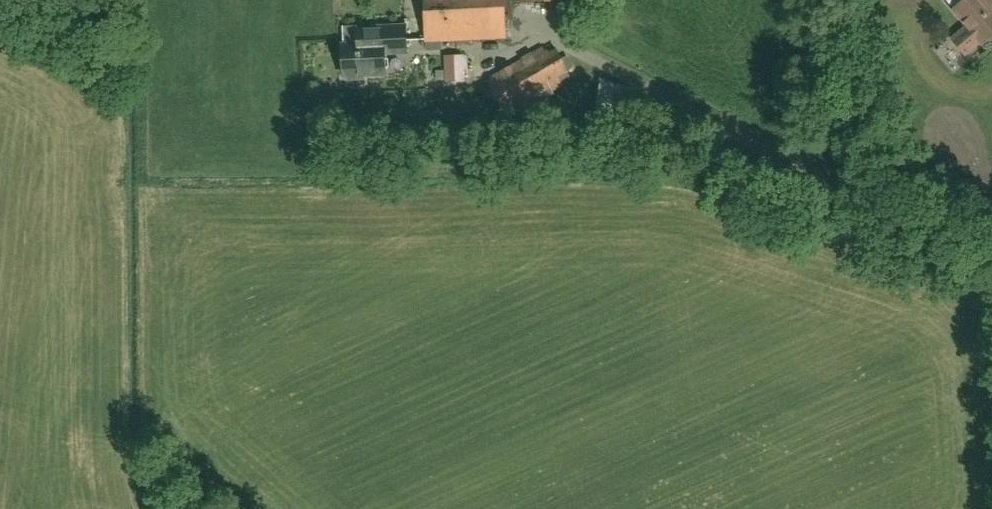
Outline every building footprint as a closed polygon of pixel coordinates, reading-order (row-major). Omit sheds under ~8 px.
[(506,38),(504,0),(424,0),(426,41),(506,38)] [(968,25),(953,38),(967,54),(982,41),(983,43),(991,35),(991,8),(991,0),(947,0),(968,25)] [(408,51),(406,26),(343,29),(345,75),(387,73),(386,52),(408,51)] [(485,79),(506,119),(561,87),(572,81),(557,51),(547,56),(542,47),(485,79)] [(601,80),(588,142),(624,149),(636,90),(601,80)]
